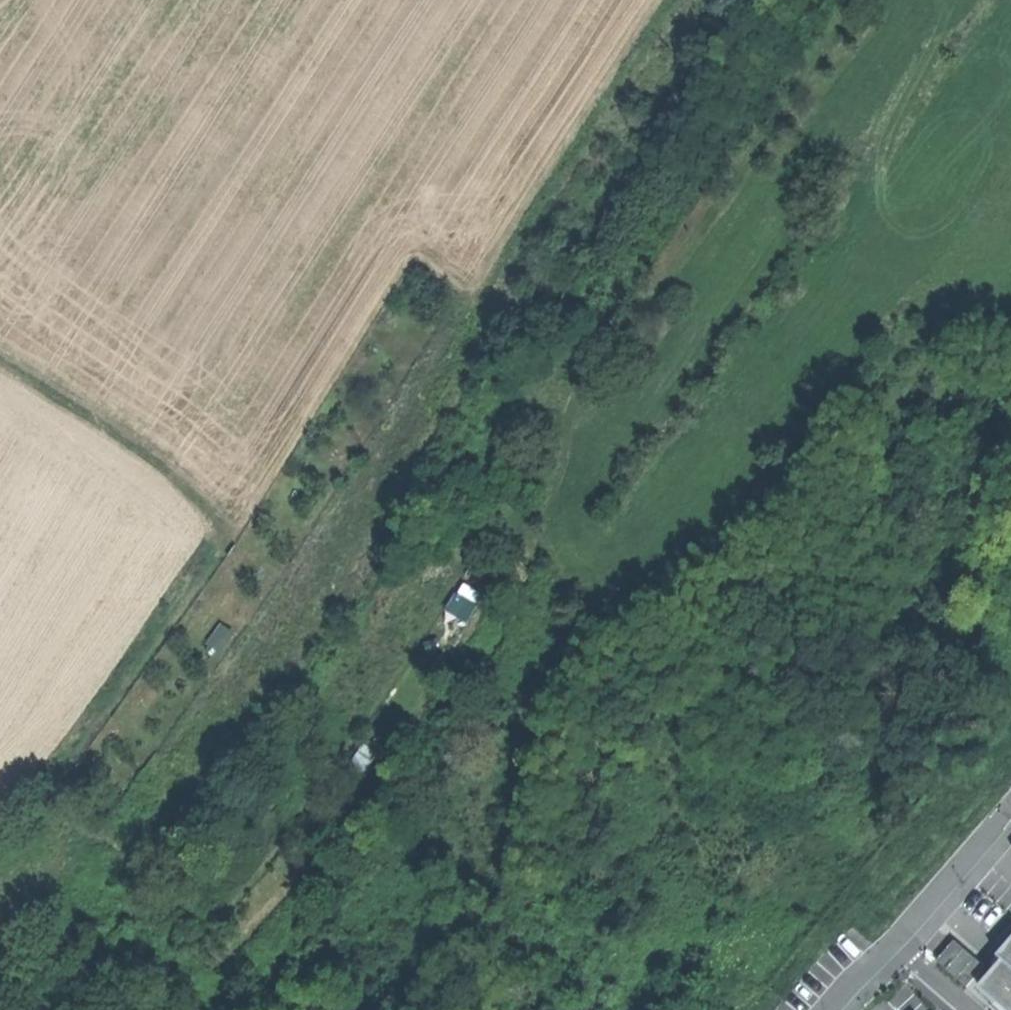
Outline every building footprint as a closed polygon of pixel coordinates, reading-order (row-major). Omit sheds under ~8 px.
[(937,958),(958,977),(977,956),(957,937),(937,958)] [(997,952),(1002,957),(1010,965),(1010,937),(997,952)] [(1002,957),(978,983),(1008,1009),(1010,1009),(1010,965),(1002,957)]
